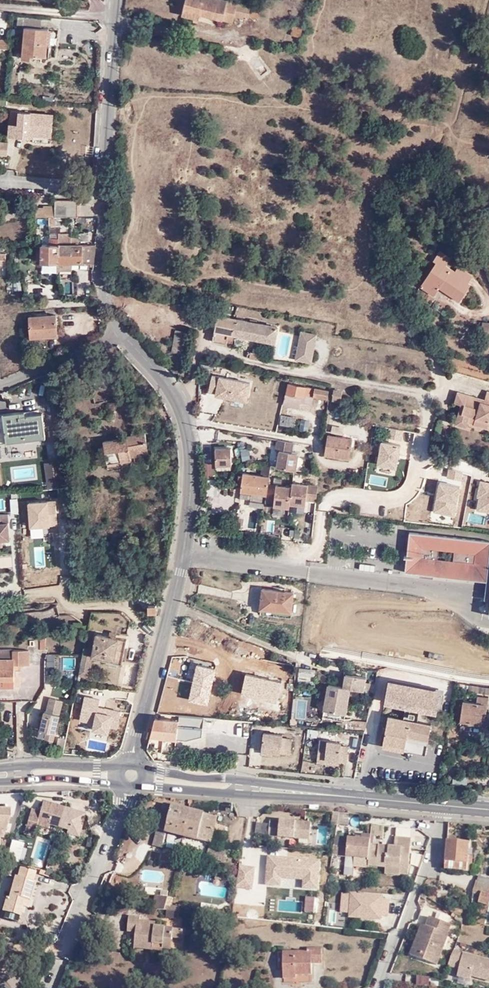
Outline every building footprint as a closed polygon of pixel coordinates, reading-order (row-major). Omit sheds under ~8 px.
[(249,6),(225,0),(186,0),(182,15),(193,18),(193,21),(198,22),(200,14),(232,23),(233,16),(246,19),(249,6)] [(262,10),(249,6),(246,19),(255,24),(262,10)] [(43,18),(18,16),(17,28),(24,28),(41,30),(43,18)] [(300,36),(302,25),(292,23),(289,33),(300,36)] [(41,30),(24,28),(21,58),(31,59),(31,57),(46,58),(48,46),(51,46),(52,31),(41,30)] [(0,40),(0,49),(9,49),(10,40),(0,40)] [(224,46),(211,43),(210,50),(222,53),(224,46)] [(224,46),(222,53),(235,55),(239,56),(241,47),(224,44),(224,46)] [(8,135),(28,136),(28,134),(50,135),(52,112),(18,110),(17,123),(9,123),(8,135)] [(49,142),(50,135),(28,134),(28,136),(27,140),(49,142)] [(9,139),(0,140),(0,153),(9,153),(9,139)] [(38,217),(50,217),(57,217),(61,217),(78,217),(78,201),(56,200),(56,207),(47,206),(47,209),(38,209),(38,217)] [(61,234),(61,225),(57,225),(50,225),(51,236),(59,237),(59,234),(61,234)] [(88,233),(79,233),(79,241),(88,241),(88,233)] [(59,237),(59,244),(58,262),(72,263),(94,264),(96,245),(71,244),(71,234),(61,234),(59,234),(59,237)] [(58,262),(59,244),(43,244),(42,255),(42,262),(58,262)] [(448,291),(445,294),(462,306),(473,290),(470,288),(474,281),(460,271),(456,276),(447,269),(452,262),(440,254),(435,263),(438,266),(426,284),(439,293),(441,291),(443,288),(448,291)] [(42,272),(42,262),(42,255),(35,255),(34,272),(42,272)] [(72,271),(72,263),(58,262),(58,271),(72,271)] [(13,289),(22,289),(21,279),(12,280),(13,289)] [(436,299),(439,293),(426,284),(422,289),(436,299)] [(233,336),(273,343),(276,326),(212,314),(210,323),(216,324),(212,340),(232,344),(233,336)] [(45,334),(45,336),(57,336),(56,316),(30,317),(31,335),(45,334)] [(186,331),(175,330),(173,350),(183,352),(186,331)] [(316,335),(301,332),(295,359),(311,362),(316,335)] [(213,391),(250,398),(253,384),(216,376),(213,391)] [(290,384),(288,393),(305,397),(306,395),(312,396),(313,388),(290,384)] [(316,388),(314,397),(328,399),(329,391),(316,388)] [(332,399),(340,400),(341,392),(333,391),(332,399)] [(488,429),(488,426),(488,393),(486,392),(484,400),(483,403),(474,400),(475,397),(457,393),(455,403),(461,405),(456,424),(467,427),(467,423),(468,420),(475,421),(474,425),(488,429)] [(311,406),(313,396),(312,396),(306,395),(305,397),(288,393),(286,393),(284,404),(301,407),(302,404),(311,406)] [(2,418),(2,423),(0,423),(0,438),(4,438),(43,434),(41,414),(19,416),(19,412),(11,413),(11,417),(2,418)] [(279,413),(279,424),(295,425),(296,414),(279,413)] [(301,418),(299,429),(307,431),(310,419),(301,418)] [(44,439),(43,434),(4,438),(4,442),(44,439)] [(128,440),(105,443),(108,465),(131,461),(131,458),(149,455),(146,435),(128,438),(128,440)] [(324,455),(349,459),(352,439),(327,435),(324,455)] [(293,449),(293,439),(272,439),(272,465),(296,466),(297,449),(293,449)] [(131,461),(108,465),(109,470),(132,466),(132,464),(150,462),(149,455),(131,458),(131,461)] [(56,467),(59,487),(66,486),(65,474),(65,473),(64,466),(56,467)] [(242,491),(266,494),(269,476),(240,472),(239,479),(243,479),(242,491)] [(270,501),(305,504),(307,482),(272,479),(270,501)] [(51,496),(29,498),(31,524),(53,523),(51,496)] [(4,538),(11,538),(11,513),(0,513),(0,546),(4,546),(4,538)] [(405,572),(421,574),(421,576),(433,577),(434,573),(488,579),(488,565),(488,540),(409,532),(405,572)] [(262,610),(291,613),(294,592),(264,589),(262,610)] [(290,618),(291,613),(262,610),(262,615),(290,618)] [(83,621),(75,621),(76,630),(88,630),(88,623),(83,623),(83,621)] [(85,646),(79,673),(88,675),(92,656),(93,656),(94,653),(123,659),(128,639),(117,636),(110,635),(99,632),(95,649),(85,646)] [(21,666),(30,666),(30,651),(14,651),(14,660),(0,660),(0,681),(4,681),(4,688),(15,688),(15,671),(14,666),(21,666)] [(14,660),(14,651),(0,651),(0,660),(14,660)] [(122,663),(123,659),(94,653),(93,656),(122,663)] [(48,654),(48,671),(56,671),(56,654),(48,654)] [(239,688),(258,693),(259,688),(269,690),(274,670),(292,674),(294,666),(261,658),(258,671),(241,667),(239,676),(242,677),(239,688)] [(124,683),(136,686),(140,662),(128,660),(124,683)] [(316,670),(301,668),(299,681),(314,683),(316,670)] [(434,711),(440,685),(387,672),(381,698),(434,711)] [(326,709),(347,713),(350,693),(351,687),(357,688),(363,689),(365,690),(366,683),(367,677),(347,674),(345,686),(330,683),(326,709)] [(463,683),(462,689),(488,693),(488,687),(463,683)] [(269,690),(259,688),(258,693),(239,688),(238,696),(266,702),(269,690)] [(62,698),(50,695),(46,708),(45,708),(40,727),(46,728),(44,736),(52,738),(62,698)] [(297,696),(297,720),(316,720),(316,707),(311,707),(311,696),(297,696)] [(461,721),(481,723),(482,712),(486,713),(488,697),(477,696),(477,703),(464,701),(461,721)] [(99,712),(100,708),(101,700),(86,698),(82,714),(89,715),(88,721),(96,723),(94,729),(109,732),(110,726),(119,727),(122,712),(106,709),(106,710),(105,714),(99,712)] [(345,720),(347,713),(326,709),(324,716),(345,720)] [(430,723),(391,715),(389,715),(382,745),(426,754),(431,723),(430,723)] [(209,724),(156,719),(152,736),(177,738),(178,730),(209,733),(209,724)] [(364,730),(366,721),(345,720),(345,721),(344,729),(364,730)] [(250,742),(251,728),(241,727),(239,741),(250,742)] [(315,759),(319,728),(311,727),(307,758),(315,759)] [(273,752),(291,754),(293,737),(283,736),(283,733),(264,732),(262,751),(273,752)] [(342,740),(320,738),(318,761),(326,762),(326,759),(340,760),(347,761),(349,745),(342,744),(342,740)] [(212,845),(219,818),(165,803),(154,845),(163,848),(167,833),(212,845)] [(51,828),(59,830),(65,810),(44,804),(41,815),(33,812),(25,837),(35,839),(38,828),(39,824),(51,828)] [(4,837),(11,816),(11,808),(0,807),(0,837),(4,837)] [(86,816),(65,810),(59,830),(68,833),(80,836),(86,816)] [(336,826),(338,814),(331,813),(330,826),(336,827),(336,826)] [(348,815),(338,814),(336,826),(346,827),(348,815)] [(282,822),(271,821),(270,837),(311,841),(313,824),(298,822),(298,821),(282,820),(282,822)] [(384,838),(385,830),(372,828),(371,837),(384,838)] [(362,838),(361,843),(348,842),(334,840),(333,856),(365,859),(369,860),(368,866),(386,868),(386,865),(401,866),(409,867),(412,839),(396,837),(395,846),(370,844),(371,839),(362,838)] [(12,839),(9,853),(21,856),(24,842),(12,839)] [(471,842),(449,840),(446,868),(469,870),(471,848),(471,842)] [(207,858),(227,863),(230,853),(210,848),(207,858)] [(413,852),(411,864),(419,865),(422,854),(413,852)] [(401,866),(386,865),(386,868),(385,874),(400,876),(400,874),(408,875),(409,867),(401,866)] [(2,914),(19,918),(25,900),(31,901),(35,884),(33,883),(36,874),(20,870),(18,880),(15,879),(9,900),(7,900),(2,914)] [(478,881),(484,883),(483,885),(488,887),(488,877),(481,875),(480,877),(478,881)] [(483,885),(484,883),(478,881),(477,881),(475,890),(474,901),(488,906),(488,887),(483,885)] [(169,898),(156,896),(153,910),(167,911),(169,898)] [(340,917),(349,917),(351,899),(342,898),(340,917)] [(381,902),(351,899),(349,917),(365,919),(364,923),(379,924),(379,921),(387,922),(389,905),(381,905),(381,902)] [(25,920),(31,901),(25,900),(19,918),(25,920)] [(474,901),(473,906),(476,907),(472,918),(477,919),(476,922),(483,925),(488,906),(474,901)] [(181,913),(168,911),(167,920),(180,922),(181,913)] [(464,919),(455,913),(454,915),(457,917),(457,918),(463,922),(464,919)] [(419,946),(415,945),(411,954),(438,964),(444,948),(448,939),(450,935),(449,934),(453,924),(433,916),(429,925),(424,923),(417,940),(420,942),(419,946)] [(139,947),(158,949),(159,946),(168,947),(169,940),(177,941),(177,940),(178,930),(160,928),(160,930),(151,929),(151,925),(145,924),(145,922),(146,919),(135,917),(132,932),(141,933),(139,947)] [(187,931),(178,930),(177,940),(186,940),(187,931)] [(455,941),(448,939),(444,948),(451,951),(455,941)] [(176,951),(177,941),(169,940),(168,947),(168,950),(176,951)] [(284,978),(297,979),(296,975),(312,975),(312,964),(321,963),(321,948),(308,948),(308,951),(285,951),(284,978)] [(454,951),(448,965),(460,968),(458,975),(472,979),(472,976),(488,980),(488,960),(454,951)] [(416,983),(429,984),(429,976),(416,975),(416,983)]
